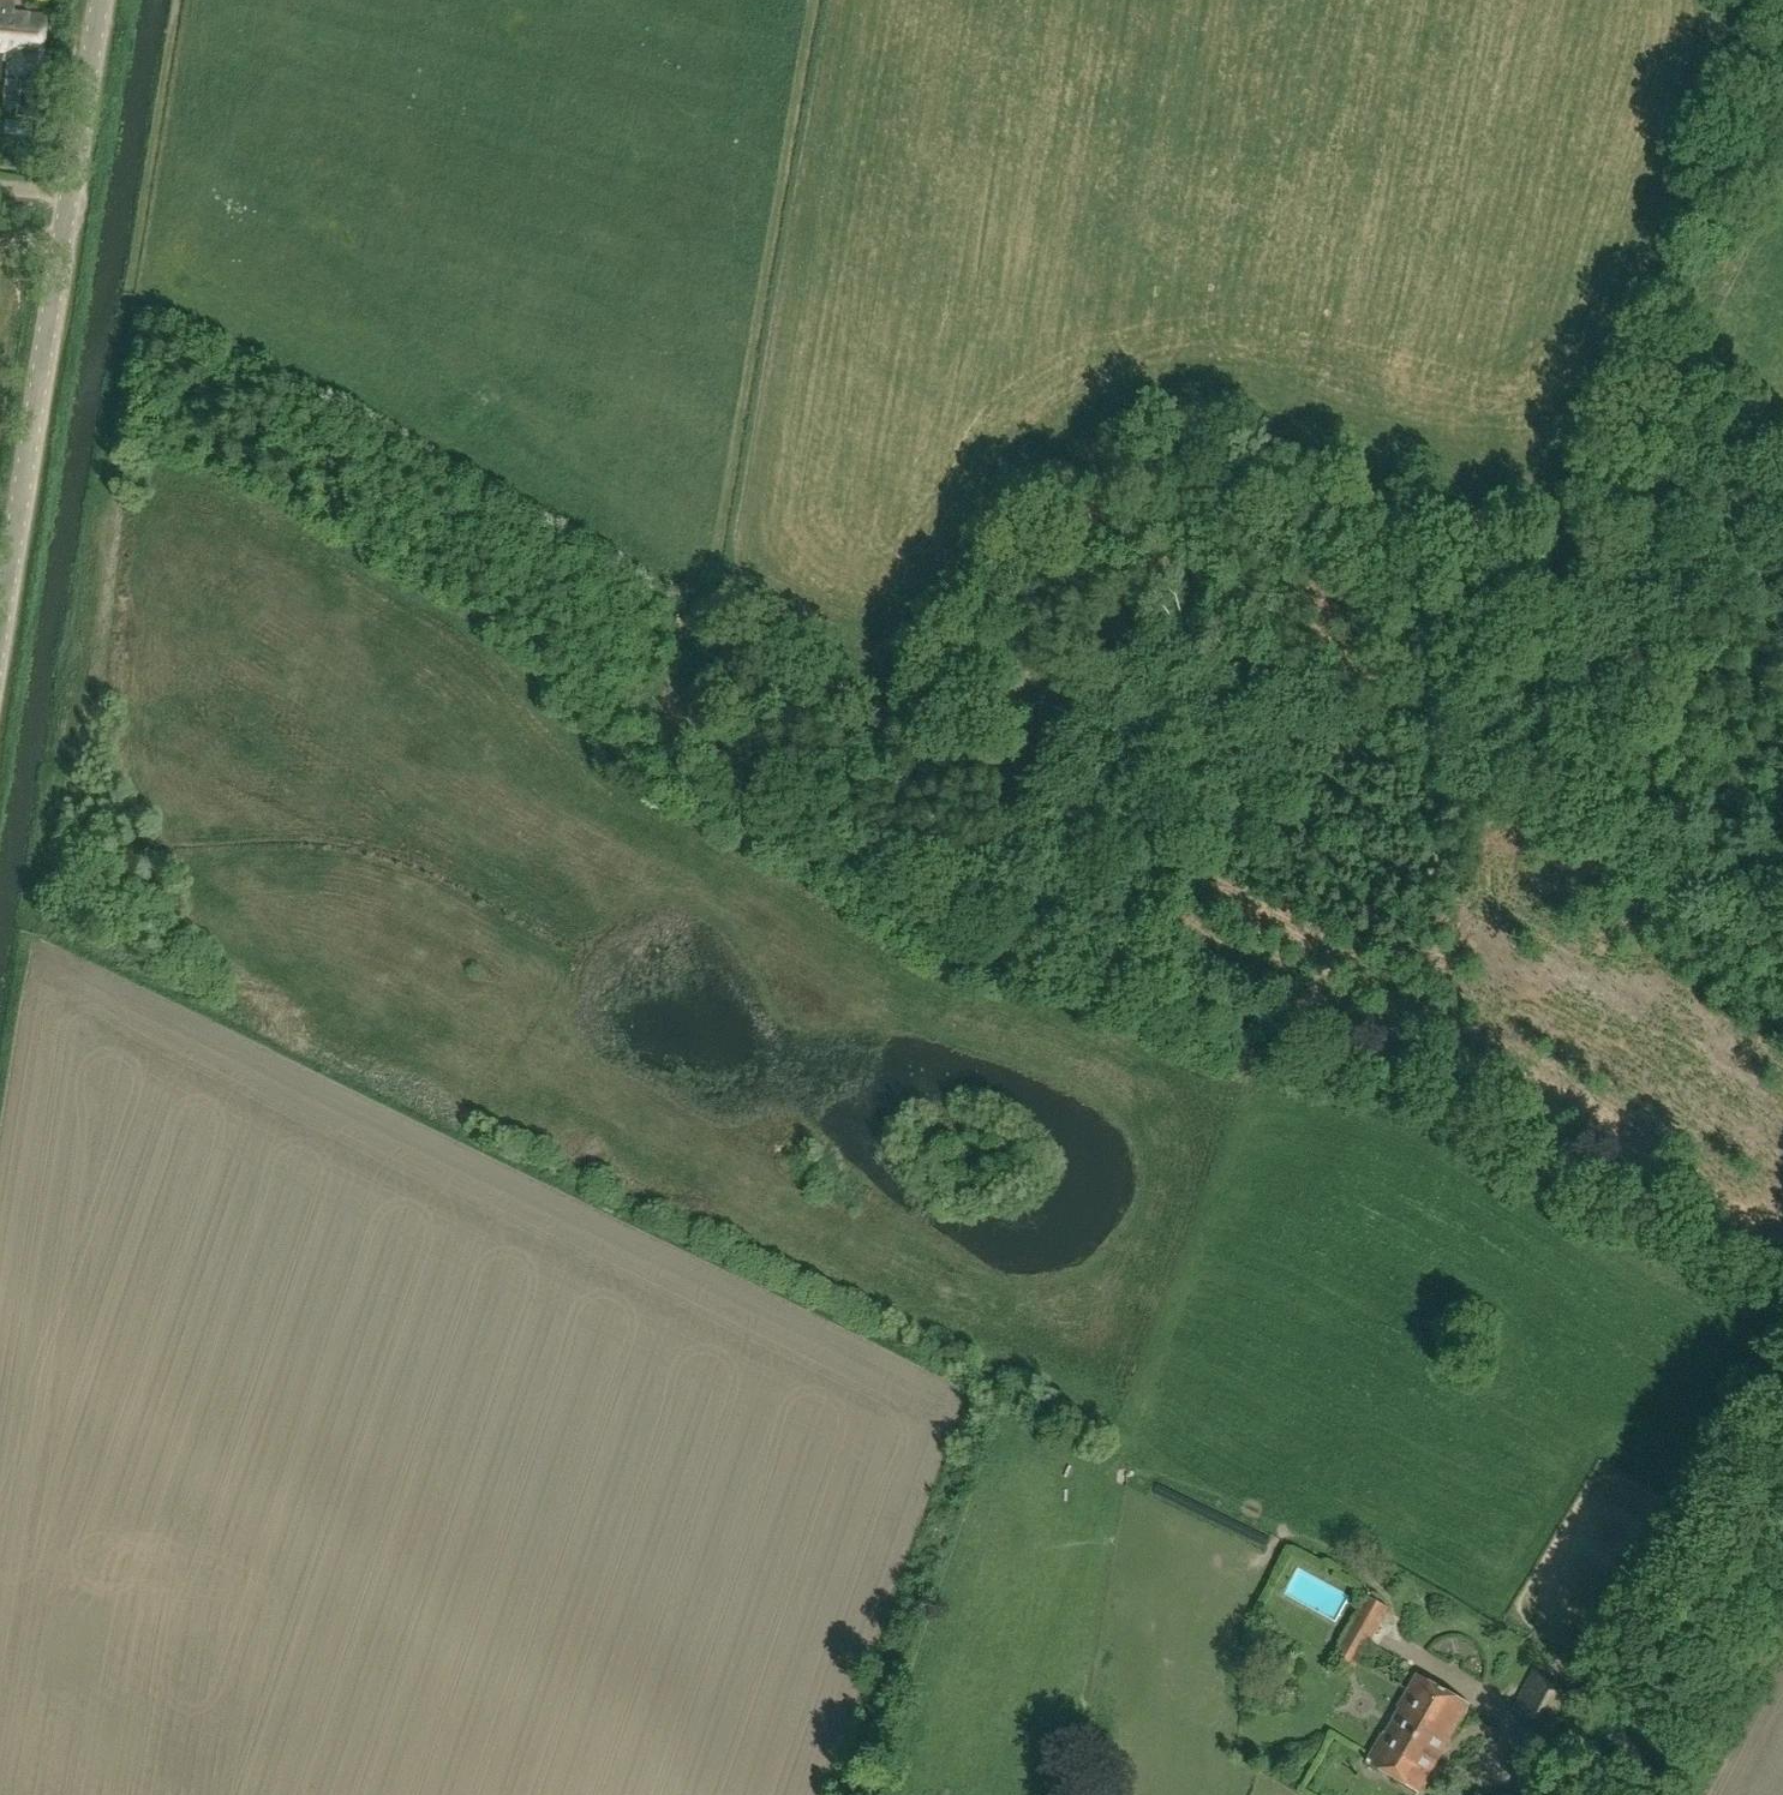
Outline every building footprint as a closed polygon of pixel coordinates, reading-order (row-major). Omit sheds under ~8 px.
[(6,62),(4,75),(41,79),(46,17),(13,14),(14,6),(15,0),(0,0),(0,5),(5,5),(5,13),(0,13),(0,62),(6,62)] [(1367,1597),(1337,1651),(1328,1667),(1348,1680),(1358,1663),(1388,1609),(1367,1597)] [(1536,1669),(1514,1711),(1558,1733),(1579,1692),(1536,1669)] [(1419,1793),(1469,1705),(1417,1675),(1399,1707),(1406,1711),(1389,1740),(1382,1736),(1367,1763),(1419,1793)]
